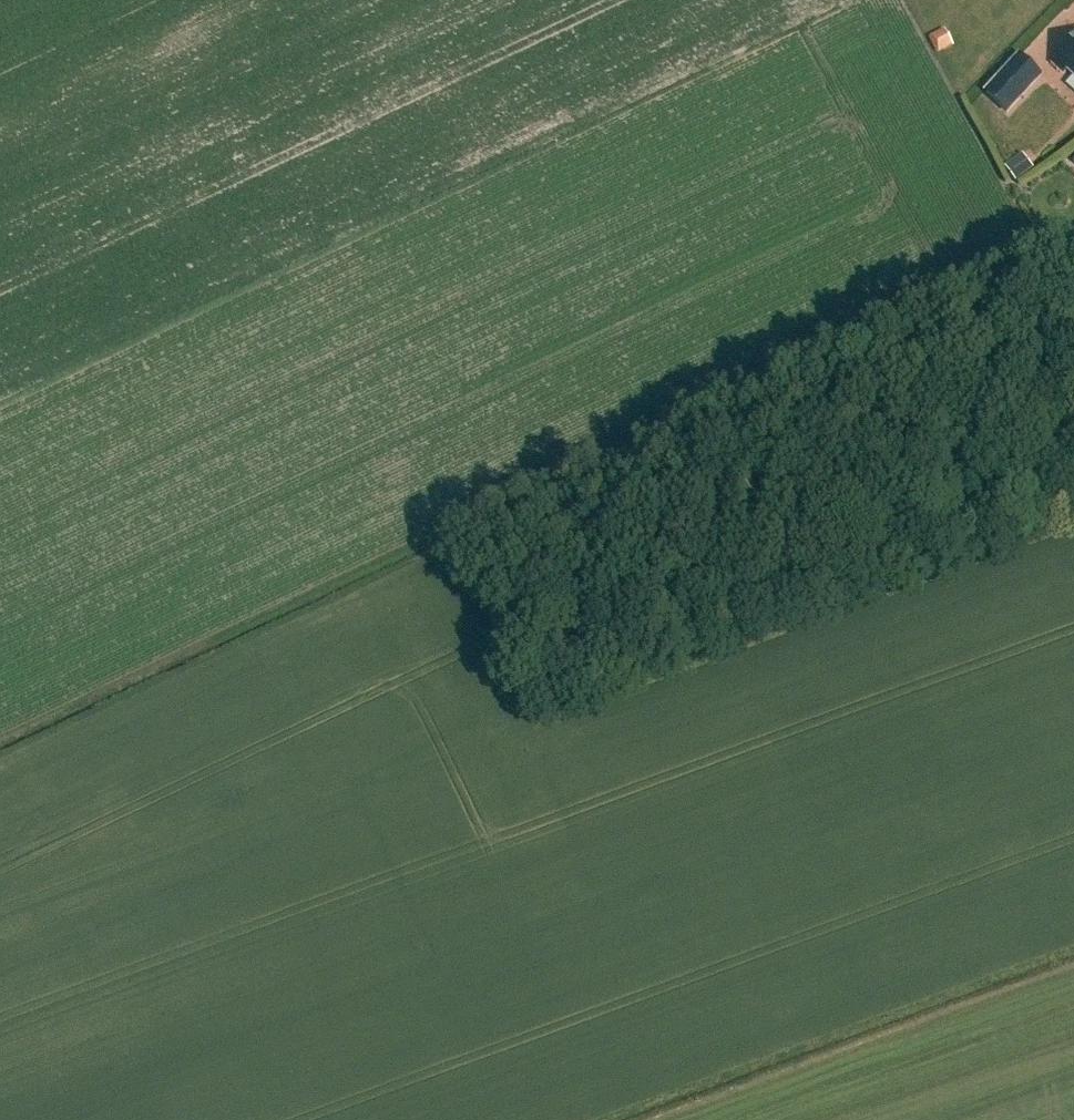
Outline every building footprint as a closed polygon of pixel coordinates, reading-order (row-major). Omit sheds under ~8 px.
[(953,46),(944,30),(929,39),(938,55),(953,46)] [(1053,64),(1064,74),(1068,70),(1073,75),(1073,41),(1053,64)] [(1008,117),(1043,78),(1019,56),(984,95),(1008,117)] [(1034,169),(1023,155),(1005,168),(1016,182),(1034,169)]
